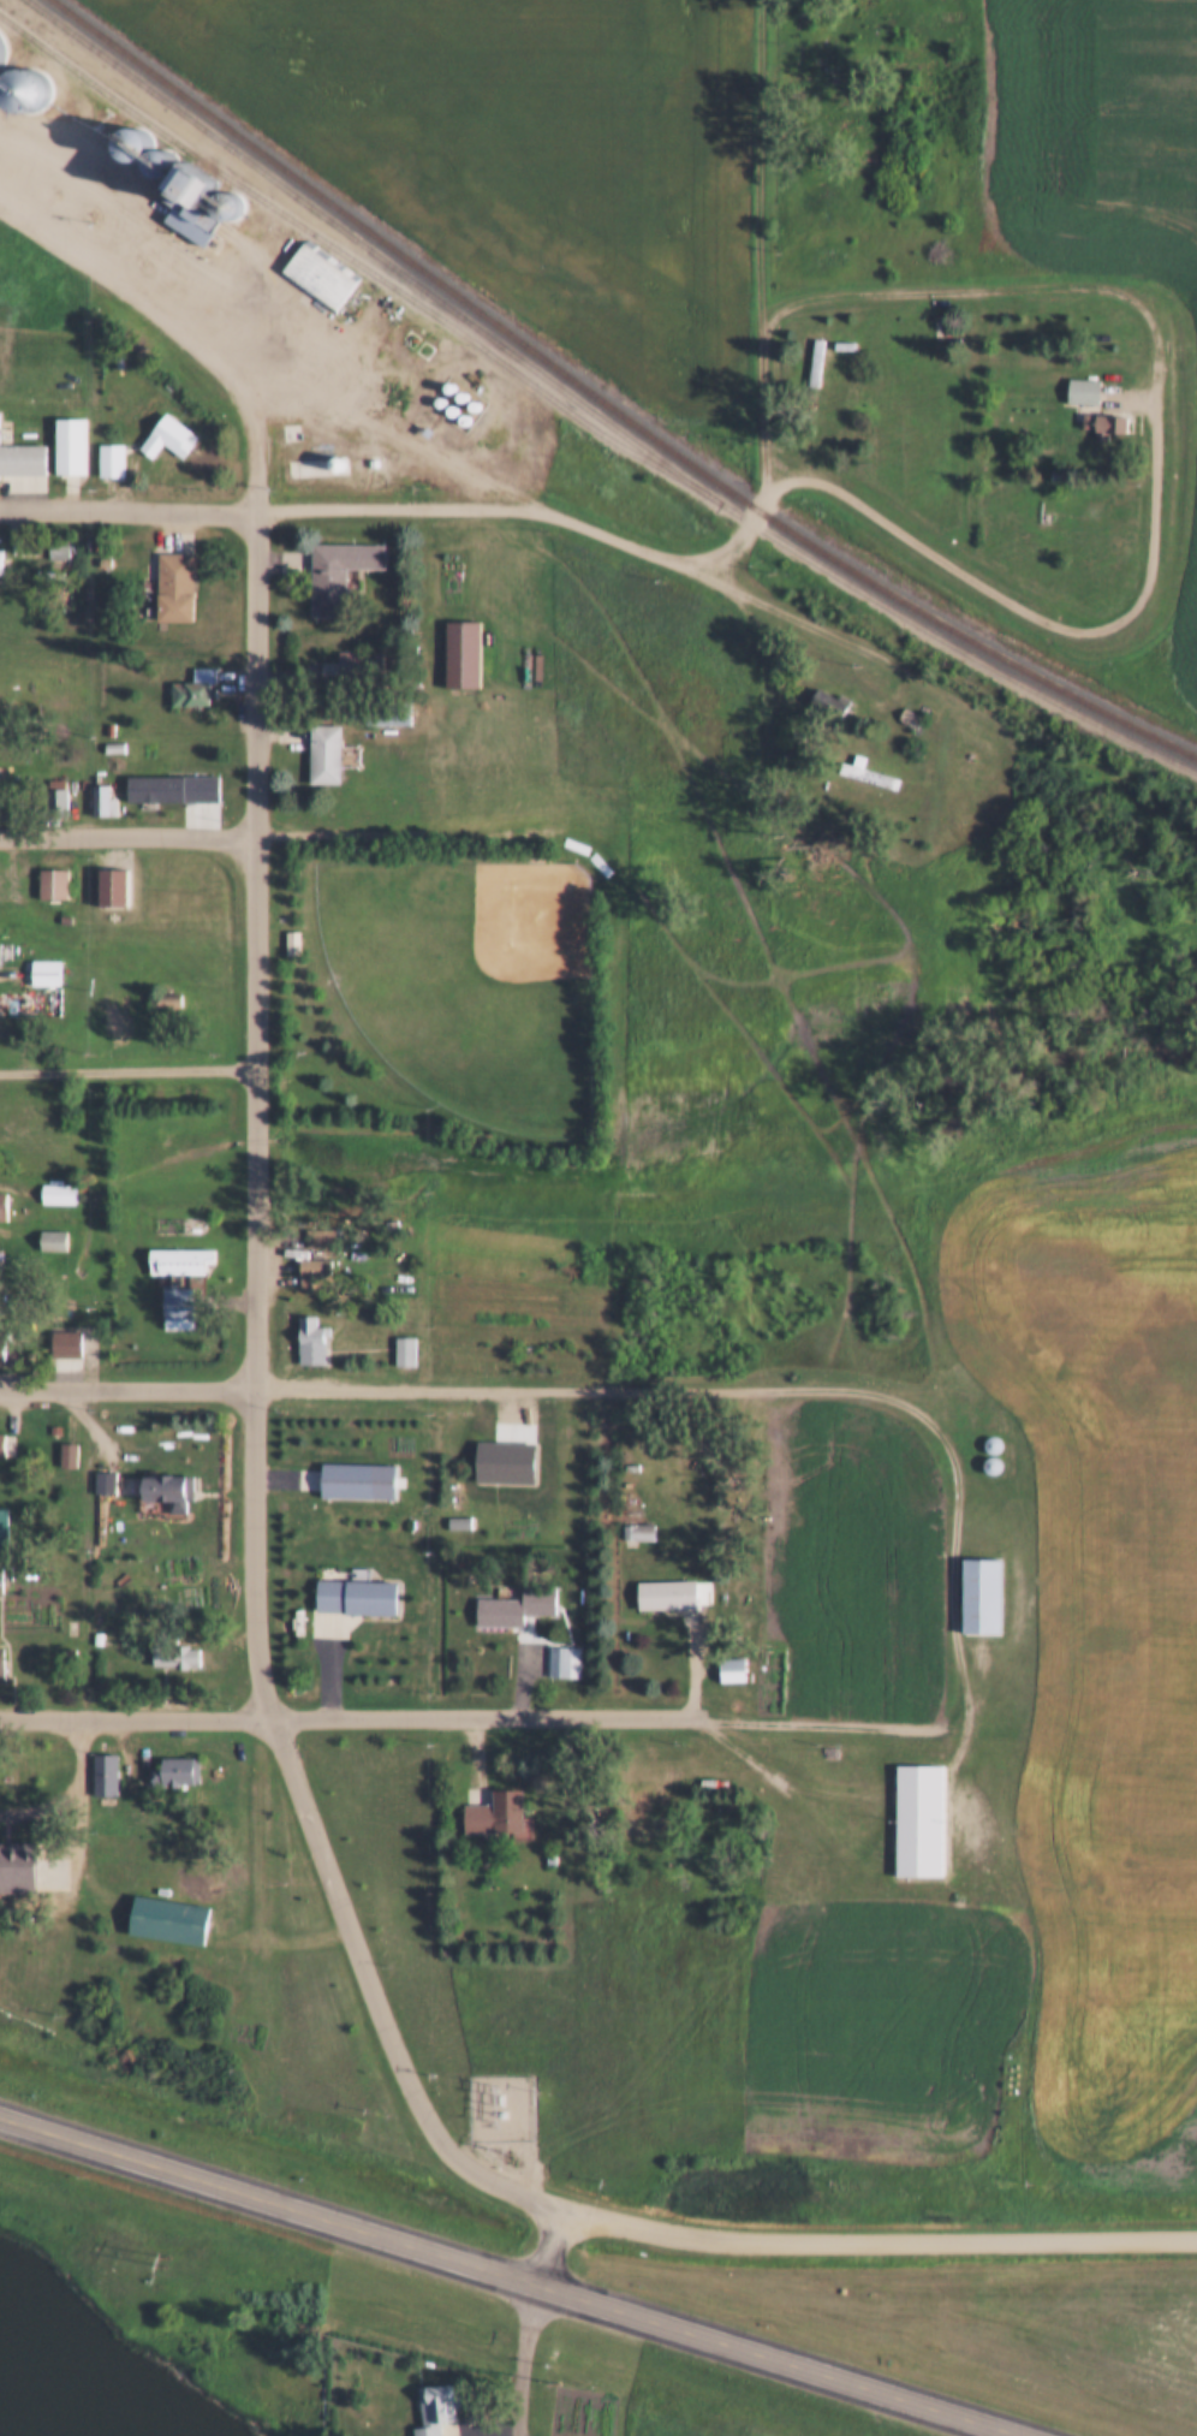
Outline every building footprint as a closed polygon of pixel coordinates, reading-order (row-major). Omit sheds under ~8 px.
[(28,97),(35,93),(40,87),(42,79),(42,71),(40,63),(35,57),(28,53),(19,52),(11,53),(4,57),(0,61),(0,88),(4,93),(11,97),(19,99),(28,97)] [(142,141),(144,135),(144,127),(143,121),(138,117),(132,113),(125,113),(119,115),(114,120),(112,126),(111,132),(113,139),(118,144),(124,147),(131,147),(137,144),(142,141)] [(167,156),(169,150),(169,145),(168,139),(165,136),(159,133),(154,133),(148,135),(144,139),(142,144),(142,149),(143,155),(148,159),(153,161),(157,161),(163,160),(167,156)] [(178,158),(191,166),(193,162),(207,170),(190,196),(169,183),(163,179),(178,158)] [(232,200),(234,195),(234,189),(232,184),(228,179),(224,177),(218,177),(213,179),(209,183),(207,188),(206,194),(208,198),(212,203),(216,206),(222,206),(227,203),(232,200)] [(190,196),(210,208),(195,232),(154,207),(169,183),(190,196)] [(273,257),(293,228),(347,268),(327,297),(273,257)] [(805,325),(817,326),(811,370),(799,369),(805,325)] [(826,327),(846,328),(846,337),(826,335),(826,327)] [(1059,387),(1090,390),(1091,367),(1060,364),(1059,387)] [(443,379),(447,378),(449,374),(449,370),(447,368),(443,367),(440,368),(437,370),(437,374),(440,378),(443,379)] [(455,387),(458,386),(460,384),(460,380),(458,376),(455,375),(452,376),(449,380),(449,384),(452,386),(455,387)] [(434,391),(437,391),(440,387),(440,384),(437,381),(434,380),(430,381),(428,384),(428,387),(430,391),(434,391)] [(1103,380),(1069,380),(1069,404),(1103,404),(1103,380)] [(468,397),(470,396),(472,393),(472,388),(470,386),(468,385),(464,386),(461,390),(461,393),(464,396),(468,397)] [(446,400),(448,399),(451,396),(451,392),(448,390),(445,388),(442,390),(440,392),(440,396),(442,399),(446,400)] [(157,398),(190,422),(173,444),(155,429),(144,444),(130,434),(157,398)] [(458,410),(460,409),(463,405),(463,402),(460,399),(457,398),(454,399),(452,402),(452,405),(454,409),(458,410)] [(1098,415),(1097,427),(1086,426),(1088,414),(1074,414),(1076,399),(1118,402),(1116,416),(1098,415)] [(46,405),(47,461),(78,461),(78,404),(46,405)] [(417,411),(424,417),(419,423),(412,418),(417,411)] [(0,413),(0,479),(48,479),(49,447),(1,446),(2,413),(0,413)] [(188,461),(203,438),(165,413),(141,450),(157,460),(166,446),(188,461)] [(1107,432),(1129,432),(1129,415),(1088,416),(1089,430),(1096,430),(1096,441),(1107,441),(1107,432)] [(38,459),(0,460),(0,430),(37,430),(38,459)] [(90,430),(90,464),(117,464),(117,430),(90,430)] [(330,458),(334,456),(338,452),(338,447),(334,442),(329,441),(324,442),(322,447),(322,452),(324,456),(330,458)] [(127,446),(100,446),(100,481),(127,481),(127,446)] [(40,527),(58,527),(58,543),(40,543),(40,527)] [(302,530),(303,606),(337,605),(337,558),(377,558),(376,529),(302,530)] [(149,539),(183,539),(183,608),(150,608),(149,539)] [(199,622),(199,554),(162,554),(162,622),(199,622)] [(436,608),(437,675),(472,673),(471,607),(436,608)] [(185,667),(185,653),(208,653),(209,669),(202,669),(202,699),(165,699),(165,667),(185,667)] [(380,656),(360,656),(360,669),(380,669),(380,656)] [(173,707),(220,706),(219,668),(196,668),(196,681),(173,682),(173,707)] [(810,673),(829,684),(832,679),(841,685),(833,701),(804,684),(810,673)] [(841,710),(823,690),(812,700),(830,720),(841,710)] [(894,693),(916,705),(910,714),(889,702),(894,693)] [(416,725),(416,706),(375,706),(375,725),(416,725)] [(897,719),(915,733),(924,721),(906,707),(897,719)] [(106,720),(97,720),(97,708),(106,708),(106,720)] [(299,712),(300,770),(333,768),(333,711),(299,712)] [(344,725),(311,725),(311,785),(344,785),(344,725)] [(97,727),(118,727),(118,738),(99,738),(97,727)] [(854,753),(892,764),(888,776),(829,759),(833,747),(844,750),(846,739),(857,742),(854,753)] [(209,760),(209,786),(120,788),(120,761),(209,760)] [(899,788),(901,776),(850,767),(848,779),(899,788)] [(102,771),(102,784),(109,784),(111,802),(85,802),(84,771),(102,771)] [(58,773),(59,801),(42,801),(41,773),(58,773)] [(90,855),(120,855),(121,893),(91,893),(90,855)] [(31,856),(31,884),(59,884),(58,856),(31,856)] [(71,869),(41,869),(41,898),(71,898),(71,869)] [(278,916),(278,941),(292,941),(292,916),(278,916)] [(302,930),(285,930),(285,956),(302,956),(302,930)] [(23,946),(24,972),(52,970),(52,945),(23,946)] [(63,987),(63,961),(30,961),(30,987),(63,987)] [(19,1017),(62,1016),(62,994),(0,995),(0,1047),(20,1047),(19,1017)] [(161,1009),(186,1008),(185,995),(160,996),(161,1009)] [(34,1169),(67,1170),(67,1189),(34,1189),(34,1169)] [(42,1205),(76,1205),(76,1185),(42,1185),(42,1205)] [(7,1220),(7,1206),(11,1206),(11,1193),(0,1193),(0,1220),(7,1220)] [(31,1216),(59,1216),(59,1235),(31,1236),(31,1216)] [(306,1249),(335,1249),(335,1228),(306,1228),(306,1249)] [(70,1231),(41,1231),(41,1251),(70,1251),(70,1231)] [(141,1234),(204,1234),(204,1249),(196,1249),(196,1259),(141,1260),(141,1234)] [(291,1244),(320,1244),(320,1273),(292,1273),(291,1244)] [(149,1276),(210,1276),(210,1265),(216,1265),(216,1249),(149,1249),(149,1276)] [(299,1289),(333,1289),(333,1260),(299,1260),(299,1289)] [(383,1262),(397,1262),(397,1276),(383,1276),(383,1262)] [(162,1273),(162,1268),(168,1268),(169,1273),(184,1273),(185,1314),(156,1315),(155,1273),(162,1273)] [(290,1302),(308,1302),(309,1312),(321,1312),(321,1350),(290,1350),(290,1302)] [(43,1318),(71,1317),(72,1342),(43,1343),(43,1318)] [(301,1366),(330,1366),(330,1327),(320,1327),(320,1317),(301,1317),(301,1366)] [(386,1324),(387,1353),(407,1353),(406,1324),(386,1324)] [(86,1357),(86,1329),(59,1329),(59,1357),(86,1357)] [(12,1362),(12,1331),(0,1331),(0,1362),(12,1362)] [(396,1368),(419,1368),(419,1338),(396,1338),(396,1368)] [(984,1440),(988,1439),(991,1436),(993,1431),(991,1426),(988,1422),(983,1421),(979,1422),(976,1426),(975,1431),(976,1436),(979,1439),(984,1440)] [(50,1430),(50,1455),(70,1455),(69,1430),(50,1430)] [(471,1431),(526,1431),(525,1470),(470,1469),(471,1431)] [(10,1459),(10,1433),(0,1433),(0,1459),(10,1459)] [(982,1461),(987,1460),(990,1456),(991,1451),(990,1448),(987,1444),(982,1443),(978,1444),(975,1448),(973,1451),(975,1456),(978,1460),(982,1461)] [(63,1469),(81,1469),(81,1444),(63,1444),(63,1469)] [(314,1450),(312,1483),(385,1484),(385,1451),(314,1450)] [(85,1456),(106,1456),(107,1480),(85,1480),(85,1456)] [(175,1487),(177,1499),(161,1499),(161,1489),(132,1489),(132,1463),(184,1462),(184,1487),(175,1487)] [(102,1495),(118,1495),(118,1473),(102,1473),(102,1495)] [(152,1502),(198,1502),(198,1476),(152,1476),(152,1502)] [(439,1503),(439,1517),(463,1516),(461,1503),(439,1503)] [(645,1509),(645,1525),(629,1526),(629,1528),(614,1529),(614,1510),(645,1509)] [(12,1550),(12,1510),(0,1510),(0,1550),(12,1550)] [(456,1531),(474,1531),(474,1520),(456,1520),(456,1531)] [(659,1525),(625,1525),(625,1542),(659,1542),(659,1525)] [(954,1545),(952,1620),(991,1621),(993,1546),(954,1545)] [(10,1596),(10,1565),(0,1565),(0,1596),(10,1596)] [(308,1567),(308,1598),(335,1598),(335,1602),(387,1602),(387,1568),(308,1567)] [(514,1585),(514,1567),(546,1568),(544,1602),(513,1600),(513,1612),(468,1611),(469,1584),(514,1585)] [(629,1569),(629,1596),(687,1596),(687,1568),(629,1569)] [(405,1617),(406,1583),(324,1581),(323,1615),(405,1617)] [(702,1581),(641,1582),(642,1611),(703,1610),(702,1581)] [(561,1587),(528,1587),(528,1616),(561,1616),(561,1587)] [(85,1618),(95,1618),(95,1630),(85,1630),(85,1618)] [(179,1652),(179,1656),(165,1656),(165,1653),(144,1653),(143,1635),(165,1635),(165,1632),(179,1632),(179,1635),(191,1634),(191,1652),(179,1652)] [(542,1632),(541,1662),(572,1663),(573,1633),(542,1632)] [(710,1645),(710,1669),(737,1669),(737,1645),(710,1645)] [(10,1647),(0,1647),(0,1685),(10,1685),(10,1647)] [(582,1648),(552,1648),(552,1679),(582,1679),(582,1648)] [(721,1659),(721,1683),(751,1683),(751,1659),(721,1659)] [(84,1741),(84,1782),(108,1782),(107,1741),(84,1741)] [(151,1753),(151,1745),(187,1743),(187,1770),(151,1771),(151,1767),(143,1767),(142,1754),(151,1753)] [(888,1751),(936,1751),(936,1864),(888,1864),(888,1751)] [(95,1754),(95,1797),(121,1797),(121,1754),(95,1754)] [(167,1758),(167,1769),(155,1769),(155,1788),(202,1788),(202,1758),(167,1758)] [(504,1817),(455,1818),(454,1790),(484,1789),(484,1776),(512,1776),(513,1802),(524,1802),(524,1825),(504,1825),(504,1817)] [(469,1836),(529,1836),(529,1791),(499,1791),(499,1806),(469,1806),(469,1836)] [(26,1879),(0,1880),(0,1829),(25,1829),(26,1879)] [(537,1840),(548,1840),(548,1852),(538,1852),(537,1840)] [(977,1892),(977,1872),(937,1872),(937,1891),(977,1892)] [(125,1881),(118,1921),(192,1935),(200,1894),(125,1881)] [(430,2411),(432,2435),(406,2435),(404,2413),(411,2412),(407,2373),(442,2370),(446,2410),(430,2411)] [(570,2426),(546,2426),(546,2435),(570,2435),(570,2426)]
